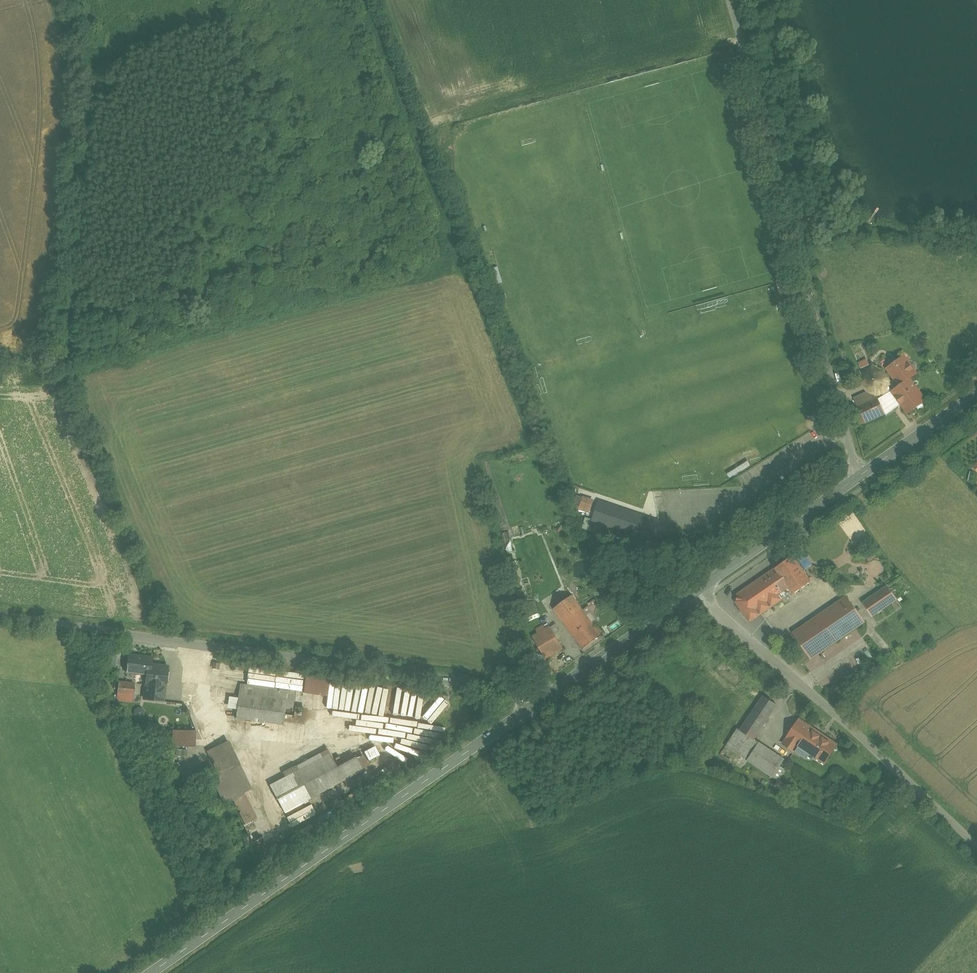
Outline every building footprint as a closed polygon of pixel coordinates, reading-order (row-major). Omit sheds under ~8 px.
[(923,398),(909,379),(916,374),(904,357),(896,362),(898,365),(889,371),(900,386),(893,391),(908,413),(916,407),(914,404),(923,398)] [(874,389),(854,398),(865,423),(885,413),(874,389)] [(582,495),(578,509),(589,513),(593,499),(582,495)] [(660,521),(600,501),(594,520),(654,540),(660,521)] [(794,556),(776,568),(787,585),(805,572),(794,556)] [(776,568),(775,568),(737,595),(736,602),(750,621),(792,592),(787,585),(776,568)] [(805,572),(787,585),(792,592),(793,594),(811,581),(805,572)] [(888,586),(863,603),(872,616),(897,599),(888,586)] [(847,597),(794,632),(810,657),(863,621),(847,597)] [(601,635),(580,607),(571,613),(578,623),(569,629),(583,648),(601,635)] [(578,623),(571,613),(562,620),(569,629),(578,623)] [(563,648),(550,627),(540,632),(542,635),(534,639),(546,658),(563,648)] [(168,667),(152,665),(153,658),(129,655),(126,672),(147,675),(146,684),(165,686),(168,667)] [(327,695),(328,675),(303,673),(302,693),(327,695)] [(135,683),(119,682),(117,694),(133,696),(135,683)] [(165,686),(146,684),(145,699),(163,701),(165,686)] [(287,691),(241,685),(236,718),(283,725),(285,715),(284,715),(285,709),(287,691)] [(784,760),(757,743),(758,742),(753,739),(776,703),(763,695),(740,730),(737,728),(726,746),(773,776),(784,760)] [(435,702),(410,703),(410,712),(404,712),(404,722),(398,722),(398,726),(427,726),(427,713),(435,713),(435,702)] [(799,719),(783,744),(795,751),(799,746),(811,726),(799,719)] [(837,743),(811,726),(799,746),(825,762),(837,743)] [(171,746),(194,746),(194,730),(171,730),(171,746)] [(228,742),(212,750),(219,765),(235,757),(228,742)] [(376,747),(364,753),(368,760),(380,754),(376,747)] [(329,753),(270,785),(285,812),(363,770),(356,757),(337,767),(329,753)] [(235,757),(219,765),(235,797),(243,793),(251,789),(235,757)] [(399,770),(393,763),(388,767),(394,775),(399,770)] [(385,769),(361,787),(367,794),(390,776),(385,769)] [(252,811),(243,793),(235,797),(243,816),(252,811)]
